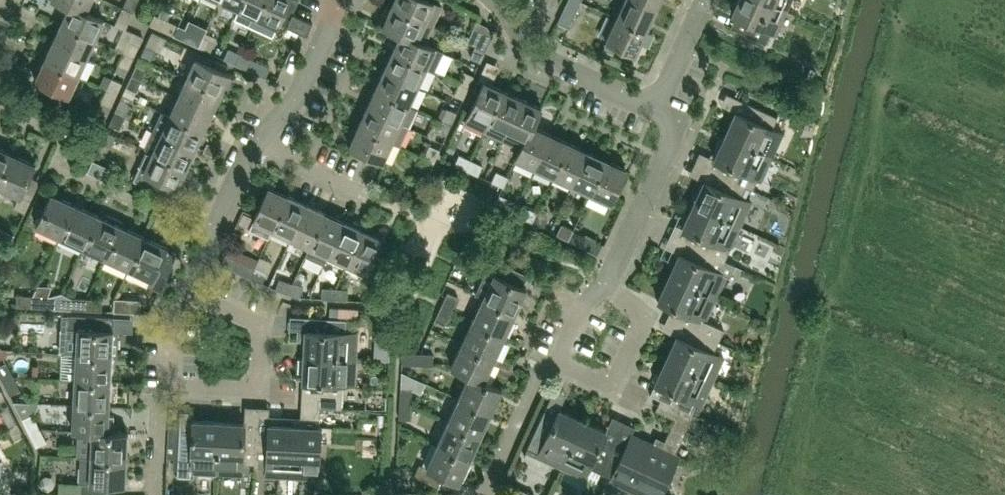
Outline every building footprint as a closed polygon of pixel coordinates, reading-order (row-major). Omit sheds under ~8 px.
[(60,0),(58,0),(69,5),(60,23),(95,39),(103,20),(60,0)] [(104,19),(85,10),(90,0),(60,0),(103,20),(104,19)] [(137,0),(126,0),(123,6),(132,11),(137,0)] [(242,0),(220,0),(238,8),(242,0)] [(264,0),(242,0),(238,8),(257,17),(264,0)] [(288,0),(264,0),(257,17),(258,17),(254,26),(270,33),(274,24),(276,25),(288,0)] [(298,0),(289,0),(285,8),(293,11),(298,0)] [(429,0),(393,0),(390,5),(432,25),(441,5),(429,0)] [(580,1),(579,0),(567,0),(557,22),(568,27),(580,1)] [(656,7),(640,0),(624,0),(616,16),(646,30),(656,7)] [(786,11),(762,0),(738,0),(732,13),(747,21),(742,33),(765,44),(771,31),(775,34),(786,11)] [(786,11),(791,0),(762,0),(786,11)] [(423,43),(424,42),(432,25),(390,5),(382,24),(423,43)] [(127,23),(132,11),(123,6),(117,18),(127,23)] [(161,29),(166,18),(154,13),(150,23),(161,29)] [(306,35),(312,22),(292,13),(286,26),(306,35)] [(646,30),(616,16),(605,40),(635,53),(646,30)] [(172,34),(177,24),(166,18),(161,29),(172,34)] [(485,49),(493,34),(486,25),(477,21),(467,41),(476,45),(485,49)] [(60,23),(52,41),(86,57),(95,39),(60,23)] [(443,51),(424,42),(423,43),(382,24),(381,25),(399,33),(391,51),(426,67),(434,71),(443,51)] [(199,46),(203,36),(192,30),(187,41),(199,46)] [(210,51),(214,41),(203,36),(199,46),(210,51)] [(52,41),(43,60),(77,76),(86,57),(52,41)] [(133,57),(139,45),(129,41),(124,52),(133,57)] [(145,44),(140,56),(150,60),(155,49),(145,44)] [(480,61),(485,49),(476,45),(470,56),(480,61)] [(235,63),(240,53),(229,48),(224,58),(235,63)] [(426,67),(391,51),(383,70),(417,86),(426,67)] [(128,68),(133,57),(124,52),(119,64),(128,68)] [(269,66),(240,53),(235,63),(265,76),(269,66)] [(220,92),(229,73),(195,57),(186,77),(220,92)] [(69,95),(77,76),(43,60),(34,79),(38,81),(34,88),(53,97),(56,89),(69,95)] [(141,79),(146,67),(137,63),(131,74),(141,79)] [(383,70),(374,88),(408,104),(417,86),(383,70)] [(468,86),(473,75),(464,70),(459,82),(468,86)] [(136,91),(141,79),(131,74),(126,86),(136,91)] [(186,77),(178,95),(212,111),(220,92),(186,77)] [(116,94),(122,82),(112,78),(107,89),(116,94)] [(484,131),(503,89),(484,80),(465,122),(484,131)] [(463,98),(468,86),(459,82),(453,93),(463,98)] [(374,88),(366,107),(409,127),(417,108),(408,104),(374,88)] [(111,105),(116,94),(107,89),(101,101),(111,105)] [(502,140),(522,97),(503,89),(484,131),(502,140)] [(212,111),(178,95),(169,114),(203,130),(212,111)] [(516,158),(541,106),(522,97),(502,140),(520,148),(516,158)] [(732,118),(725,134),(772,156),(782,133),(771,127),(776,116),(741,99),(732,118)] [(126,111),(129,105),(119,100),(114,112),(124,116),(126,111)] [(533,124),(541,106),(516,158),(535,167),(551,133),(533,124)] [(409,127),(366,107),(357,126),(391,141),(400,145),(409,127)] [(451,123),(456,112),(447,107),(441,119),(451,123)] [(203,130),(169,114),(162,110),(153,129),(194,148),(203,130)] [(119,128),(124,116),(114,112),(109,123),(119,128)] [(446,135),(451,123),(441,119),(436,130),(446,135)] [(382,160),(391,141),(357,126),(348,145),(382,160)] [(144,148),(146,149),(152,151),(186,167),(194,148),(153,129),(144,148)] [(106,130),(100,142),(110,146),(115,134),(106,130)] [(554,175),(569,141),(551,133),(535,167),(554,175)] [(772,156),(725,134),(709,169),(745,185),(752,189),(757,178),(761,179),(772,156)] [(572,184),(588,150),(569,141),(554,175),(572,184)] [(434,160),(439,149),(430,144),(424,156),(434,160)] [(11,152),(0,147),(0,177),(11,152)] [(186,167),(152,151),(146,149),(132,179),(165,194),(170,183),(177,186),(186,167)] [(591,193),(607,158),(588,150),(572,184),(591,193)] [(38,180),(29,176),(35,163),(11,152),(0,177),(0,187),(29,200),(38,180)] [(466,169),(471,159),(459,154),(454,164),(466,169)] [(429,172),(434,160),(424,156),(419,167),(429,172)] [(610,201),(626,167),(607,158),(591,193),(610,201)] [(477,174),(482,164),(471,159),(466,169),(477,174)] [(744,186),(745,185),(709,169),(693,203),(740,225),(751,201),(739,196),(744,186)] [(503,186),(507,175),(496,170),(491,181),(503,186)] [(267,238),(287,194),(268,185),(252,220),(255,221),(250,230),(267,238)] [(59,236),(74,203),(51,192),(35,225),(59,236)] [(273,229),(290,237),(306,202),(287,194),(267,238),(268,239),(273,229)] [(509,198),(499,194),(495,203),(505,208),(509,198)] [(309,245),(324,211),(306,202),(290,237),(309,245)] [(82,247),(97,213),(74,203),(59,236),(82,247)] [(740,225),(693,203),(676,238),(684,241),(712,255),(720,258),(724,260),(724,259),(740,225)] [(531,221),(536,211),(525,206),(520,215),(531,221)] [(327,254),(343,220),(324,211),(309,245),(305,254),(323,263),(327,254)] [(543,226),(547,217),(536,211),(531,221),(543,226)] [(105,257),(121,224),(122,220),(109,213),(107,218),(97,213),(82,247),(105,257)] [(327,254),(346,262),(362,228),(343,220),(327,254)] [(568,239),(573,229),(561,223),(556,233),(568,239)] [(128,268),(144,235),(121,224),(105,257),(128,268)] [(365,271),(381,237),(362,228),(346,262),(365,271)] [(602,243),(573,229),(568,239),(597,253),(602,243)] [(152,279),(167,245),(144,235),(128,268),(152,279)] [(720,258),(712,255),(684,241),(668,276),(715,298),(726,275),(729,276),(735,264),(724,259),(724,260),(720,258)] [(250,277),(254,267),(225,254),(221,264),(250,277)] [(529,274),(516,268),(492,258),(487,269),(486,269),(476,293),(478,294),(483,296),(516,311),(527,287),(523,286),(529,274)] [(262,282),(266,272),(254,267),(250,277),(262,282)] [(681,324),(717,341),(723,329),(705,320),(715,298),(668,276),(657,299),(686,312),(681,324)] [(287,292),(291,282),(279,278),(275,288),(287,292)] [(299,296),(302,286),(291,282),(287,292),(299,296)] [(334,298),(335,287),(323,286),(322,298),(334,298)] [(347,299),(347,288),(335,287),(334,298),(347,299)] [(451,309),(457,295),(447,291),(440,305),(451,309)] [(32,306),(33,295),(17,294),(17,306),(32,306)] [(516,311),(483,296),(478,294),(474,303),(479,305),(472,319),(505,334),(516,311)] [(47,307),(48,296),(33,295),(32,306),(47,307)] [(86,309),(87,298),(72,297),(71,308),(86,309)] [(140,311),(141,299),(114,297),(114,310),(140,311)] [(102,310),(102,298),(87,298),(86,309),(102,310)] [(444,323),(451,309),(440,305),(434,319),(444,323)] [(112,355),(112,356),(117,356),(117,339),(113,339),(114,316),(61,314),(59,353),(75,353),(112,355)] [(355,357),(357,332),(345,331),(346,318),(306,316),(305,325),(304,355),(355,357)] [(461,342),(495,358),(505,334),(472,319),(461,342)] [(712,380),(723,356),(712,351),(717,341),(681,324),(665,359),(712,380)] [(389,359),(391,328),(376,327),(374,358),(389,359)] [(484,381),(495,358),(461,342),(451,366),(484,381)] [(417,364),(417,353),(402,352),(401,363),(417,364)] [(110,381),(112,355),(75,353),(74,379),(110,381)] [(432,365),(433,353),(417,353),(417,364),(432,365)] [(342,383),(354,383),(355,357),(304,355),(303,359),(298,359),(297,372),(303,372),(301,393),(306,393),(342,395),(342,383)] [(665,359),(649,393),(666,401),(693,413),(698,402),(701,404),(712,380),(665,359)] [(6,362),(0,365),(0,374),(3,381),(13,376),(6,362)] [(491,412),(502,389),(484,381),(451,366),(468,374),(458,397),(491,412)] [(20,389),(13,376),(3,381),(10,394),(20,389)] [(109,406),(110,381),(74,379),(73,404),(109,406)] [(410,403),(410,388),(400,388),(399,403),(410,403)] [(318,478),(320,426),(318,426),(319,406),(341,407),(342,395),(306,393),(304,425),(257,423),(254,463),(254,466),(266,467),(265,475),(318,478)] [(491,412),(458,397),(447,420),(481,436),(491,412)] [(641,494),(659,494),(678,454),(674,453),(693,413),(666,401),(661,412),(674,418),(660,446),(631,433),(625,448),(613,442),(600,471),(610,476),(608,480),(641,494)] [(409,418),(410,403),(399,403),(398,418),(409,418)] [(560,467),(581,420),(546,403),(524,451),(536,456),(560,467)] [(91,431),(113,432),(114,415),(109,415),(109,406),(73,404),(71,430),(91,431)] [(9,406),(0,411),(0,413),(6,425),(16,420),(9,406)] [(40,427),(33,414),(23,419),(29,432),(40,427)] [(216,473),(219,421),(179,419),(176,474),(189,475),(189,471),(216,473)] [(24,434),(16,420),(6,425),(13,439),(24,434)] [(447,420),(437,443),(470,459),(481,436),(447,420)] [(589,467),(600,472),(600,471),(613,442),(616,436),(581,420),(560,467),(584,478),(589,467)] [(254,463),(257,423),(219,421),(216,473),(242,474),(242,462),(254,463)] [(47,441),(40,427),(29,432),(36,446),(47,441)] [(127,458),(128,433),(113,432),(91,431),(90,456),(127,458)] [(459,483),(470,459),(437,443),(426,467),(419,464),(414,476),(438,487),(443,475),(459,483)] [(80,455),(78,481),(81,481),(80,494),(96,494),(107,494),(107,483),(125,484),(127,458),(90,456),(80,455)]
